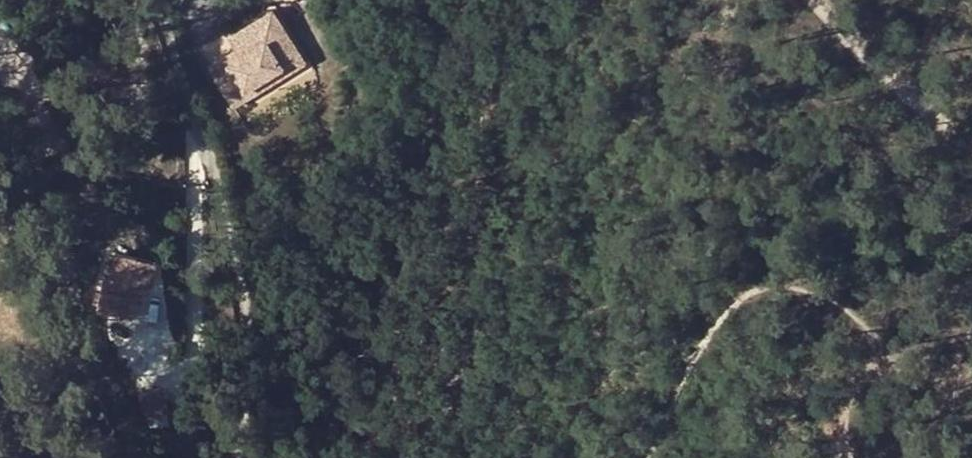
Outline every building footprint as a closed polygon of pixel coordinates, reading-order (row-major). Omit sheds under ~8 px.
[(230,34),(237,45),(231,49),(202,67),(226,107),(242,98),(238,91),(275,69),(279,77),(300,64),(268,11),(230,34)] [(224,37),(231,49),(237,45),(230,34),(224,37)] [(275,69),(238,91),(242,98),(279,77),(275,69)] [(132,284),(136,259),(115,254),(111,278),(104,277),(100,296),(98,306),(97,311),(134,319),(138,297),(134,297),(136,285),(132,284)] [(145,260),(136,259),(132,284),(136,285),(134,297),(138,297),(145,260)] [(91,305),(98,306),(100,296),(94,294),(91,305)] [(147,414),(173,410),(169,386),(143,390),(147,414)]
